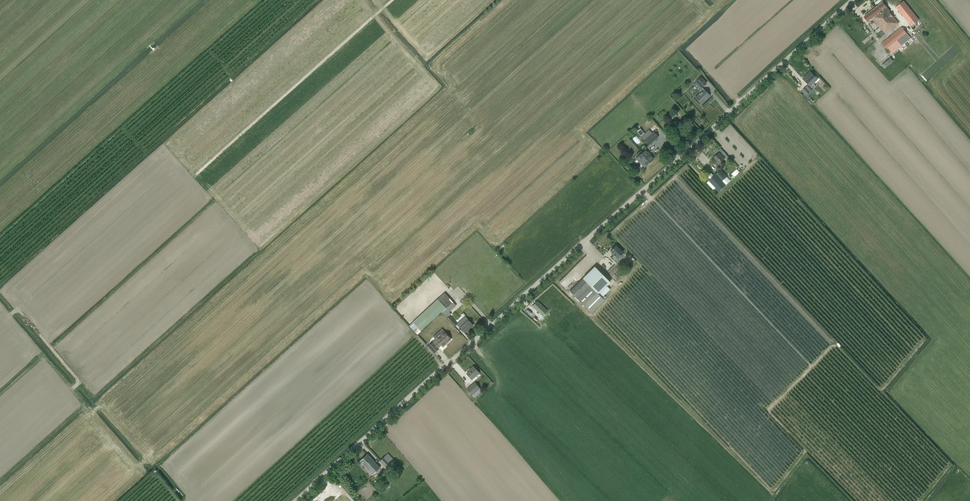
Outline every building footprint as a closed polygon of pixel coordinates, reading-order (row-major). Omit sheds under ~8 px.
[(918,20),(903,1),(896,7),(911,26),(918,20)] [(885,21),(891,29),(898,23),(889,11),(890,11),(883,2),(876,7),(880,12),(879,13),(886,21),(885,21)] [(880,12),(876,7),(864,17),(868,22),(872,18),(881,30),(877,33),(880,37),(891,29),(885,21),(886,21),(879,13),(880,12)] [(891,54),(910,38),(901,27),(882,43),(891,54)] [(884,68),(893,61),(891,58),(882,65),(884,68)] [(816,76),(815,77),(810,72),(803,79),(808,85),(802,90),(807,95),(815,88),(812,85),(815,82),(817,80),(818,78),(816,76)] [(701,88),(702,87),(706,83),(700,78),(696,82),(701,88)] [(704,90),(700,93),(695,98),(700,104),(709,96),(704,90)] [(647,137),(644,140),(648,145),(657,137),(653,132),(647,137)] [(718,168),(722,165),(720,162),(728,156),(721,148),(718,151),(719,153),(713,158),(717,162),(715,164),(718,168)] [(641,163),(644,167),(653,159),(645,150),(638,157),(643,162),(641,163)] [(722,181),(727,177),(721,170),(716,175),(715,174),(709,180),(719,191),(725,185),(722,181)] [(614,261),(622,253),(615,246),(610,251),(614,255),(611,258),(614,261)] [(618,264),(624,258),(621,255),(615,261),(618,264)] [(609,282),(594,267),(570,291),(591,313),(604,300),(598,294),(609,282)] [(568,273),(561,282),(565,285),(572,276),(568,273)] [(444,293),(409,325),(418,335),(442,313),(454,327),(457,324),(452,319),(452,320),(449,316),(451,314),(446,309),(453,302),(444,293)] [(543,315),(547,311),(537,301),(532,306),(543,315)] [(465,317),(459,322),(457,324),(461,329),(461,330),(462,332),(463,331),(465,333),(473,325),(465,317)] [(439,336),(435,339),(437,341),(434,344),(432,342),(428,347),(434,353),(438,349),(438,348),(441,345),(442,347),(450,339),(444,333),(440,337),(439,336)] [(472,379),(479,372),(473,366),(470,369),(471,369),(466,373),(472,379)] [(472,395),(480,388),(474,382),(467,389),(472,395)] [(390,471),(398,464),(388,454),(380,461),(390,471)] [(372,475),(380,468),(368,455),(360,461),(372,475)] [(391,481),(386,476),(382,480),(387,485),(391,481)]
